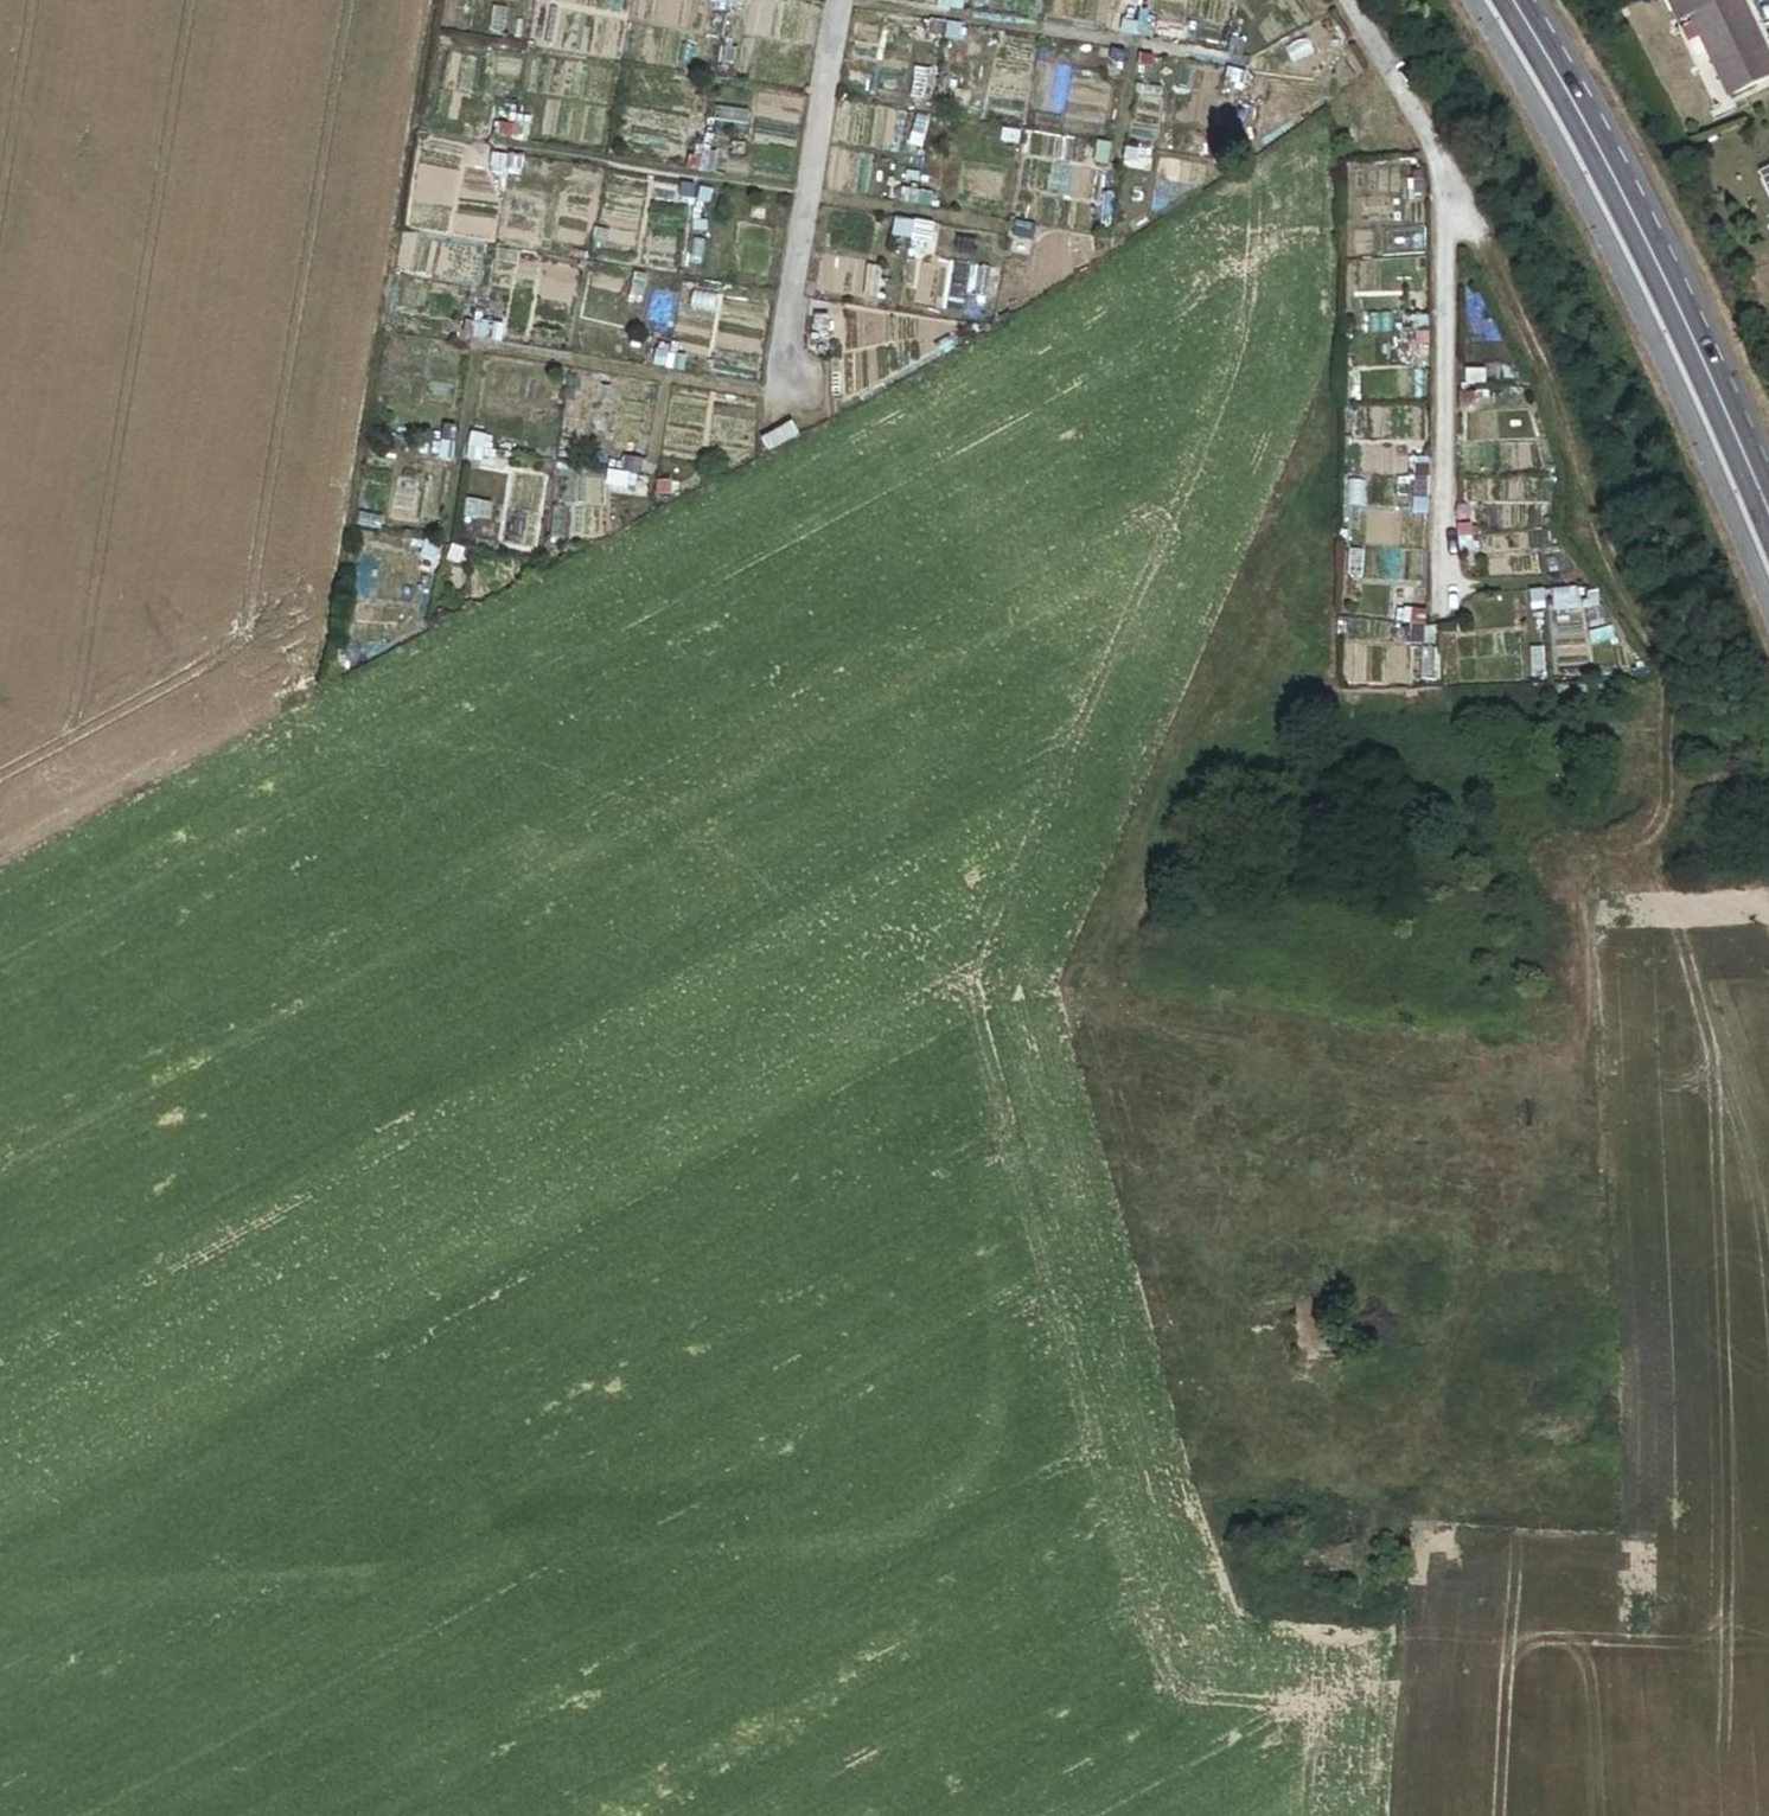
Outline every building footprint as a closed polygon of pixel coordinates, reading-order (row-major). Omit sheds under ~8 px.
[(1728,98),(1768,79),(1768,59),(1744,0),(1685,0),(1728,98)] [(1760,172),(1768,193),(1768,168),(1760,172)]
